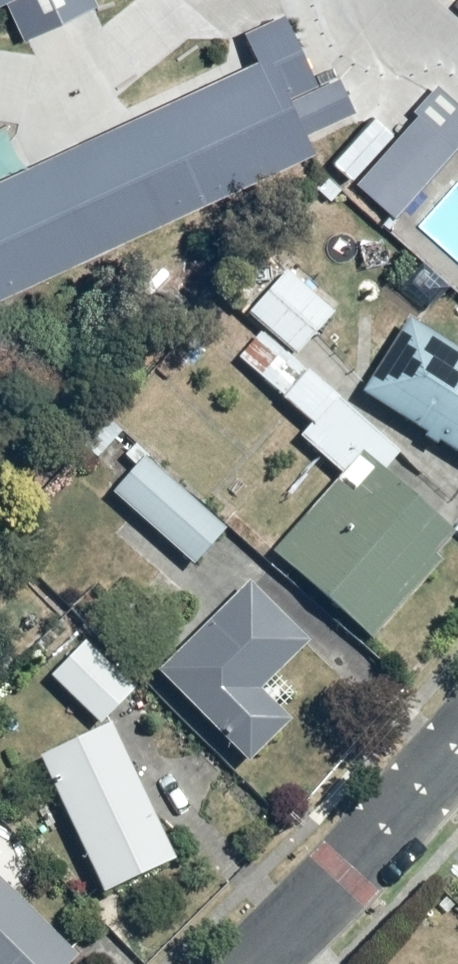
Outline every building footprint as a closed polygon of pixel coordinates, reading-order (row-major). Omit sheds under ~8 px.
[(4,13),(19,45),(94,9),(90,0),(0,0),(0,14),(4,13)] [(0,138),(0,265),(287,140),(240,34),(0,138)] [(358,190),(394,220),(423,185),(431,192),(457,159),(457,117),(434,98),(358,190)] [(265,561),(383,647),(457,545),(457,535),(383,480),(398,459),(423,478),(431,466),(296,366),(340,305),(286,266),(274,282),(243,260),(217,295),(263,329),(236,366),(310,420),(294,442),(331,470),(265,561)] [(361,399),(457,456),(457,340),(411,312),(361,399)] [(101,412),(75,446),(99,465),(125,431),(101,412)] [(132,471),(107,500),(190,569),(225,527),(144,460),(150,453),(138,443),(122,462),(132,471)] [(12,535),(0,523),(0,548),(12,535)] [(14,571),(0,558),(0,585),(14,571)] [(244,574),(149,677),(247,767),(292,718),(264,693),(315,638),(244,574)] [(74,648),(49,682),(102,722),(128,689),(74,648)] [(115,724),(36,755),(95,896),(173,863),(115,724)] [(77,944),(10,890),(39,854),(0,824),(0,963),(61,963),(77,944)]
